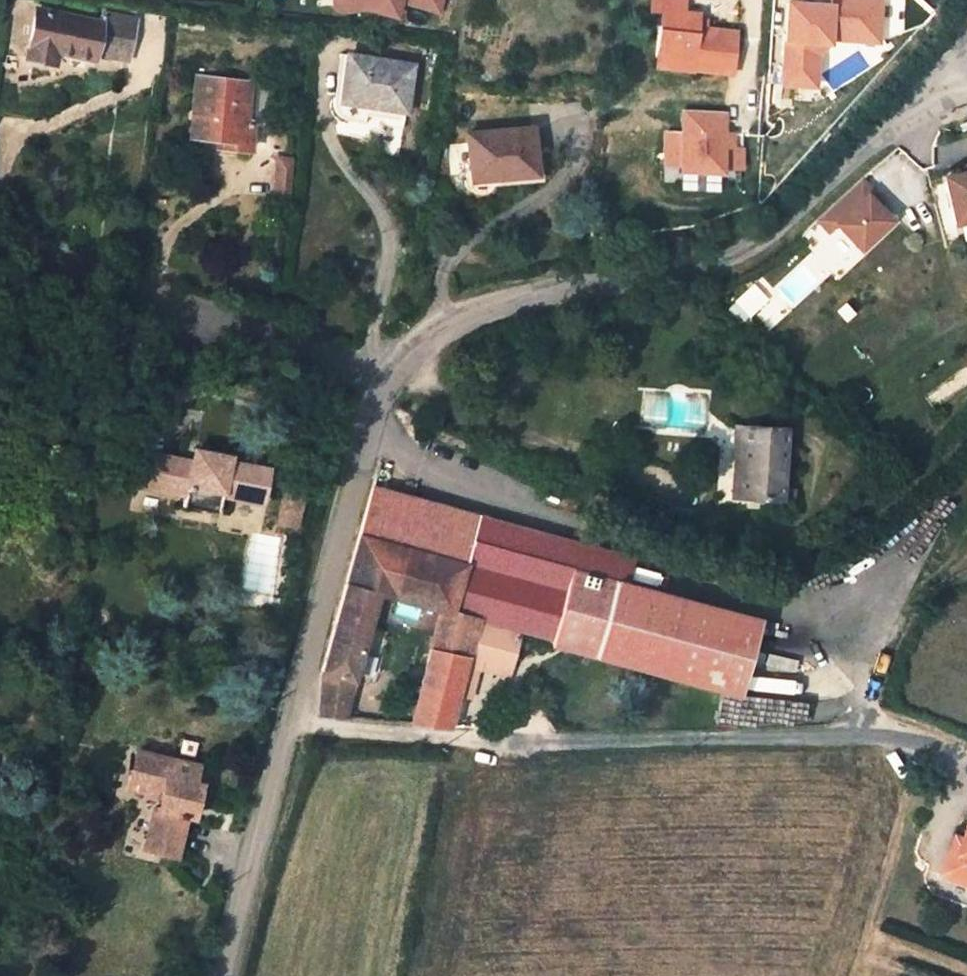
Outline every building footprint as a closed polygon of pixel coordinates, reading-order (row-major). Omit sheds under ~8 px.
[(345,6),(346,10),(366,7),(386,13),(390,0),(345,0),(345,6)] [(386,13),(395,15),(399,0),(390,0),(386,13)] [(437,10),(440,0),(400,0),(437,10)] [(661,12),(657,53),(691,56),(690,68),(729,72),(733,33),(704,29),(695,28),(696,20),(696,15),(683,13),(684,0),(651,0),(649,11),(661,12)] [(780,85),(812,88),(815,56),(831,41),(843,29),(875,32),(878,0),(829,0),(829,8),(787,4),(780,85)] [(101,22),(35,9),(24,58),(53,63),(56,52),(94,59),(95,53),(126,59),(134,20),(103,13),(101,22)] [(843,29),(831,41),(874,45),(875,32),(843,29)] [(334,99),(337,100),(342,101),(350,55),(342,53),(334,99)] [(655,68),(690,71),(690,68),(691,56),(657,53),(655,68)] [(364,114),(369,104),(393,108),(406,110),(412,66),(350,55),(342,101),(337,100),(337,105),(338,109),(340,113),(344,116),(348,118),(352,119),(357,118),(361,117),(364,114)] [(246,84),(195,78),(188,135),(216,139),(215,146),(247,150),(250,121),(243,120),(246,84)] [(364,114),(391,119),(393,108),(369,104),(364,114)] [(679,129),(664,127),(660,161),(675,163),(675,168),(715,172),(715,167),(734,170),(738,135),(719,133),(721,111),(681,107),(679,129)] [(402,139),(406,110),(393,108),(391,119),(389,137),(402,139)] [(534,175),(534,173),(530,128),(465,133),(468,181),(463,182),(464,186),(467,189),(471,192),(475,194),(479,194),(484,193),(487,191),(491,188),(493,184),(494,180),(534,175)] [(293,159),(278,157),(274,198),(289,200),(293,159)] [(940,175),(950,221),(966,217),(966,168),(940,175)] [(865,173),(822,212),(833,224),(841,217),(864,242),(895,214),(879,196),(872,189),(876,186),(865,173)] [(883,193),(876,186),(872,189),(879,196),(883,193)] [(752,283),(728,305),(742,320),(766,299),(752,283)] [(783,430),(733,427),(732,445),(742,446),(740,498),(779,501),(783,430)] [(740,498),(742,446),(732,445),(729,498),(740,498)] [(164,485),(162,495),(185,499),(183,509),(218,515),(221,497),(262,503),(269,470),(230,463),(230,460),(193,452),(191,464),(148,457),(145,477),(162,481),(161,485),(164,485)] [(391,462),(381,459),(379,466),(388,469),(391,462)] [(141,486),(160,490),(161,485),(162,481),(145,477),(143,476),(141,486)] [(296,499),(275,495),(270,523),(291,527),(296,499)] [(564,555),(367,498),(356,536),(554,590),(564,555)] [(318,674),(350,682),(375,594),(437,612),(428,649),(465,657),(469,645),(510,651),(515,631),(549,640),(562,592),(554,590),(356,536),(318,674)] [(735,695),(755,620),(609,582),(590,658),(735,695)] [(111,644),(101,642),(98,657),(107,659),(111,644)] [(463,666),(474,669),(477,657),(506,665),(510,651),(469,645),(465,657),(428,649),(407,724),(446,727),(455,695),(463,666)] [(503,676),(506,665),(477,657),(474,669),(503,676)] [(455,695),(467,698),(474,669),(463,666),(455,695)] [(314,716),(339,718),(350,682),(318,674),(314,716)] [(135,751),(131,769),(141,771),(137,790),(159,796),(156,814),(150,812),(144,838),(161,842),(159,852),(176,857),(184,816),(192,818),(194,807),(199,786),(192,784),(196,766),(135,751)] [(127,788),(137,790),(141,771),(131,769),(127,788)] [(966,803),(953,842),(946,840),(938,864),(966,874),(966,803)] [(159,852),(161,842),(144,838),(142,848),(159,852)] [(52,863),(44,861),(41,872),(49,874),(52,863)]
